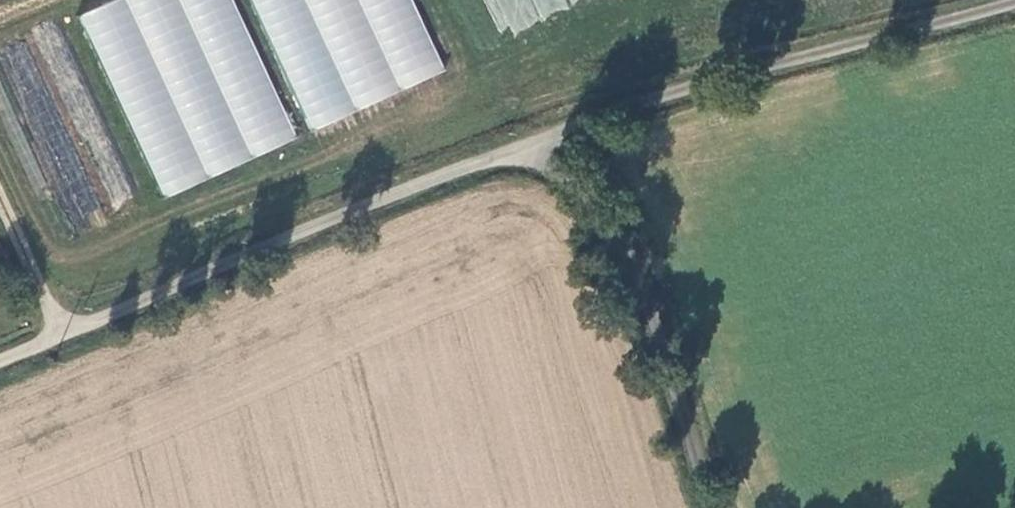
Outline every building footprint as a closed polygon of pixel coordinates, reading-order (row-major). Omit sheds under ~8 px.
[(294,143),(236,0),(108,0),(82,11),(159,198),(294,143)] [(306,130),(441,76),(411,0),(253,0),(306,130)] [(493,32),(501,32),(591,0),(481,0),(493,32)]
